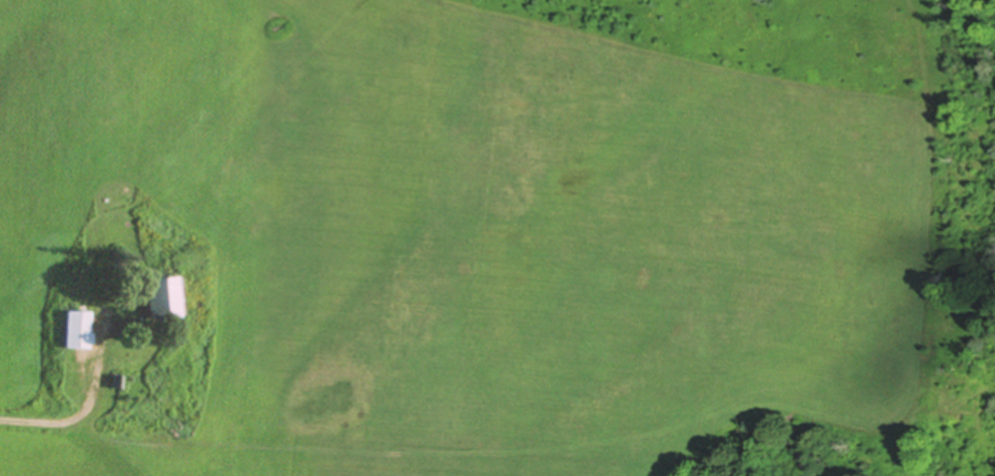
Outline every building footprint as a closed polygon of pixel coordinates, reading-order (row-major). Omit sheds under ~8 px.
[(164,319),(163,279),(142,280),(143,320),(164,319)] [(61,349),(86,349),(86,312),(61,312),(61,349)]
